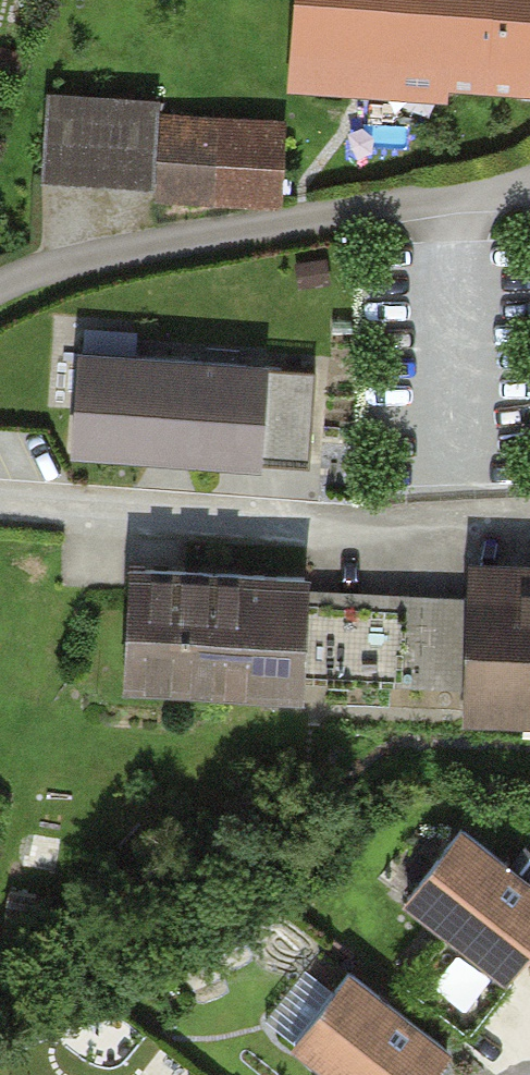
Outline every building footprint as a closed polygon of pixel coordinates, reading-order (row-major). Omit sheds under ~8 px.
[(529,97),(529,0),(293,0),(289,87),(529,97)] [(47,178),(154,184),(158,101),(51,95),(47,178)] [(277,204),(281,126),(164,119),(159,198),(277,204)] [(265,364),(73,353),(67,460),(258,471),(265,364)] [(469,566),(468,608),(464,689),(463,715),(529,718),(529,568),(469,566)] [(308,618),(311,583),(137,572),(130,683),(304,693),(305,681),(308,618)] [(308,618),(305,681),(464,689),(468,608),(405,606),(404,623),(308,618)] [(414,905),(504,978),(529,947),(529,890),(467,839),(414,905)] [(317,1074),(433,1074),(449,1056),(351,978),(291,1054),(317,1074)]
